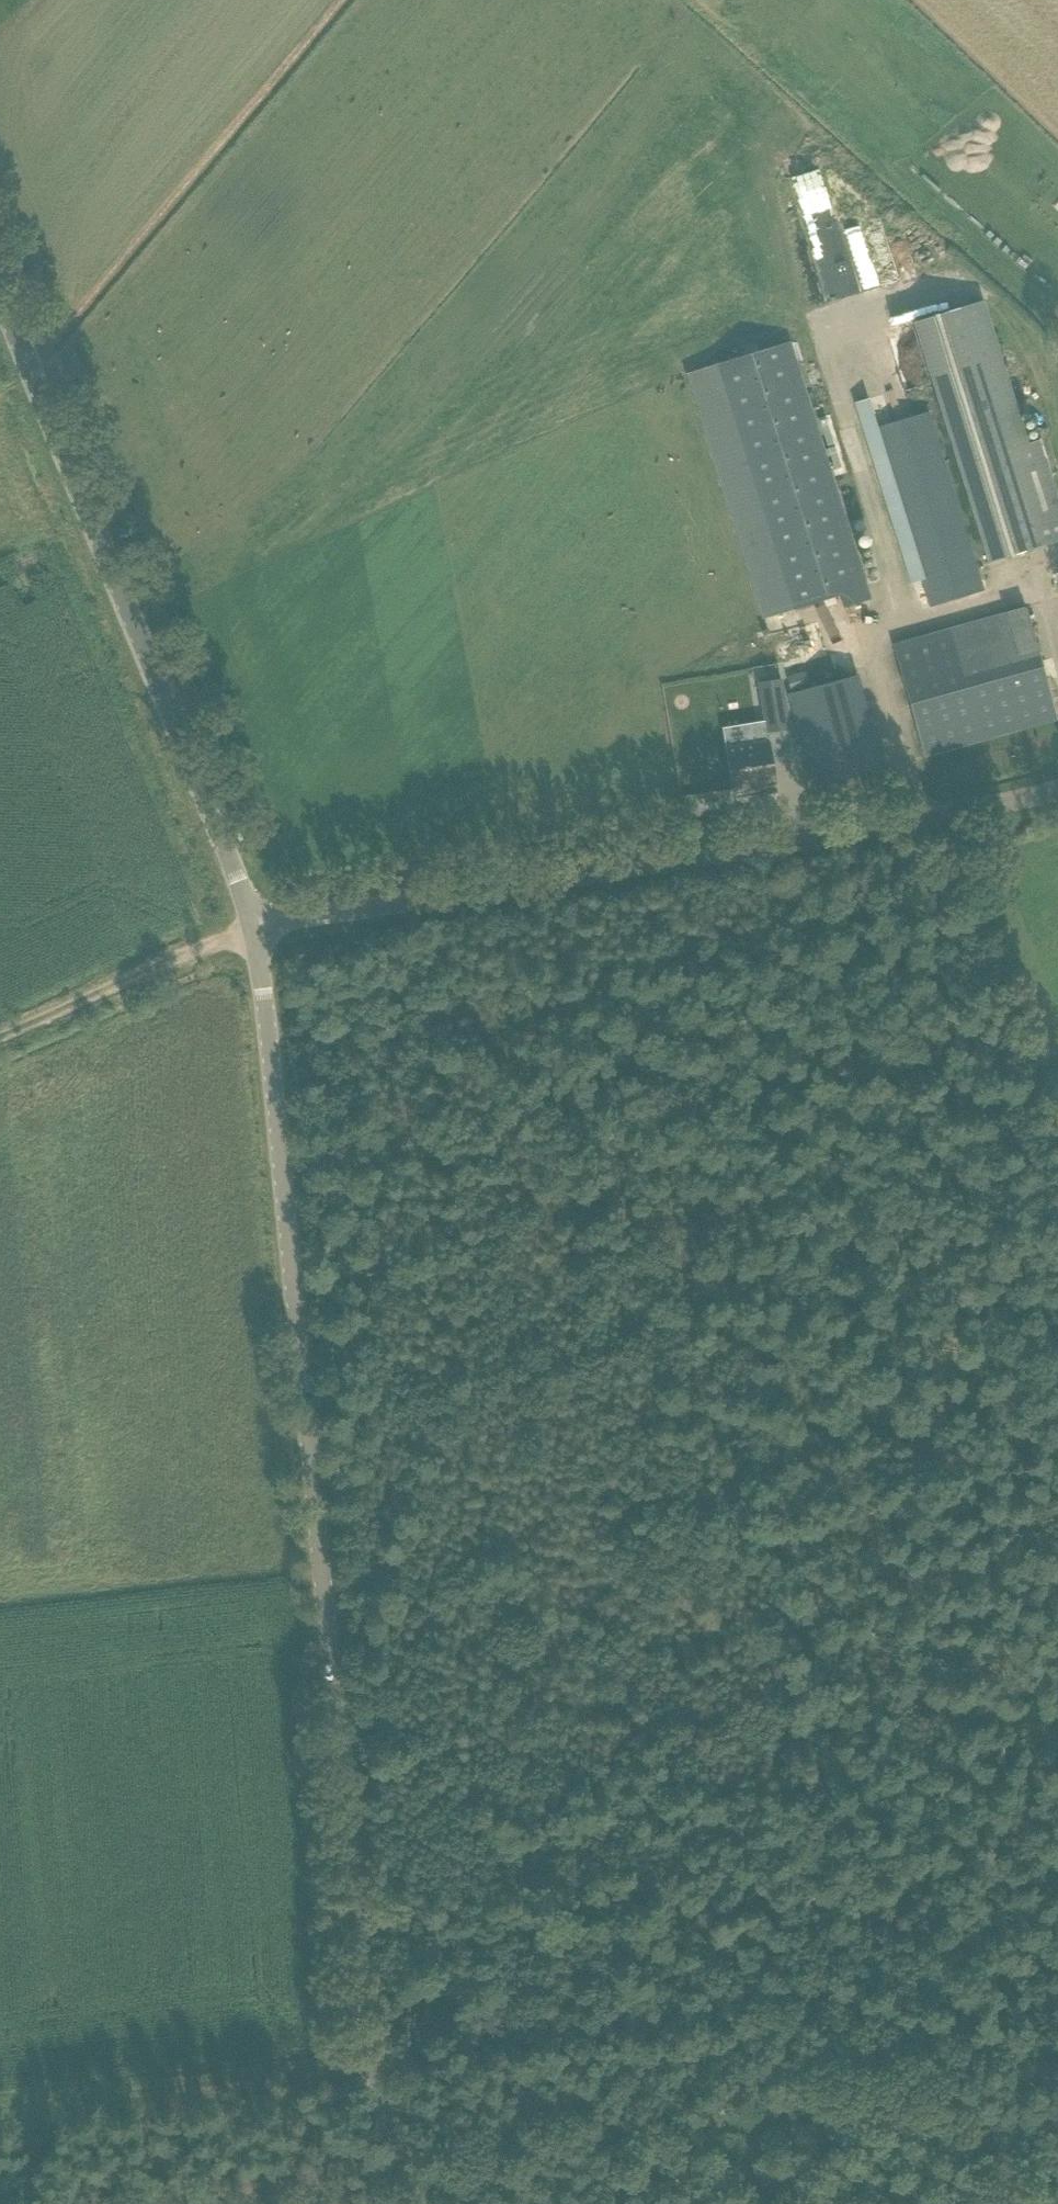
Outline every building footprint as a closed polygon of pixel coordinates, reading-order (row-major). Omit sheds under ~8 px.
[(988,563),(1057,541),(1057,505),(1038,441),(1027,444),(984,301),(914,324),(988,563)] [(871,598),(790,342),(711,367),(686,374),(762,619),(840,595),(844,607),(871,598)] [(984,590),(929,412),(875,429),(910,546),(920,576),(929,607),(984,590)] [(820,419),(836,466),(843,464),(827,416),(820,419)] [(892,645),(923,757),(1057,719),(1026,608),(892,645)] [(804,672),(787,677),(791,691),(808,686),(804,672)] [(791,702),(800,733),(815,787),(881,768),(855,674),(788,693),(791,702)] [(781,678),(758,682),(767,732),(789,729),(781,678)] [(755,752),(726,756),(728,769),(732,791),(776,784),(772,762),(769,740),(753,742),(755,752)]
